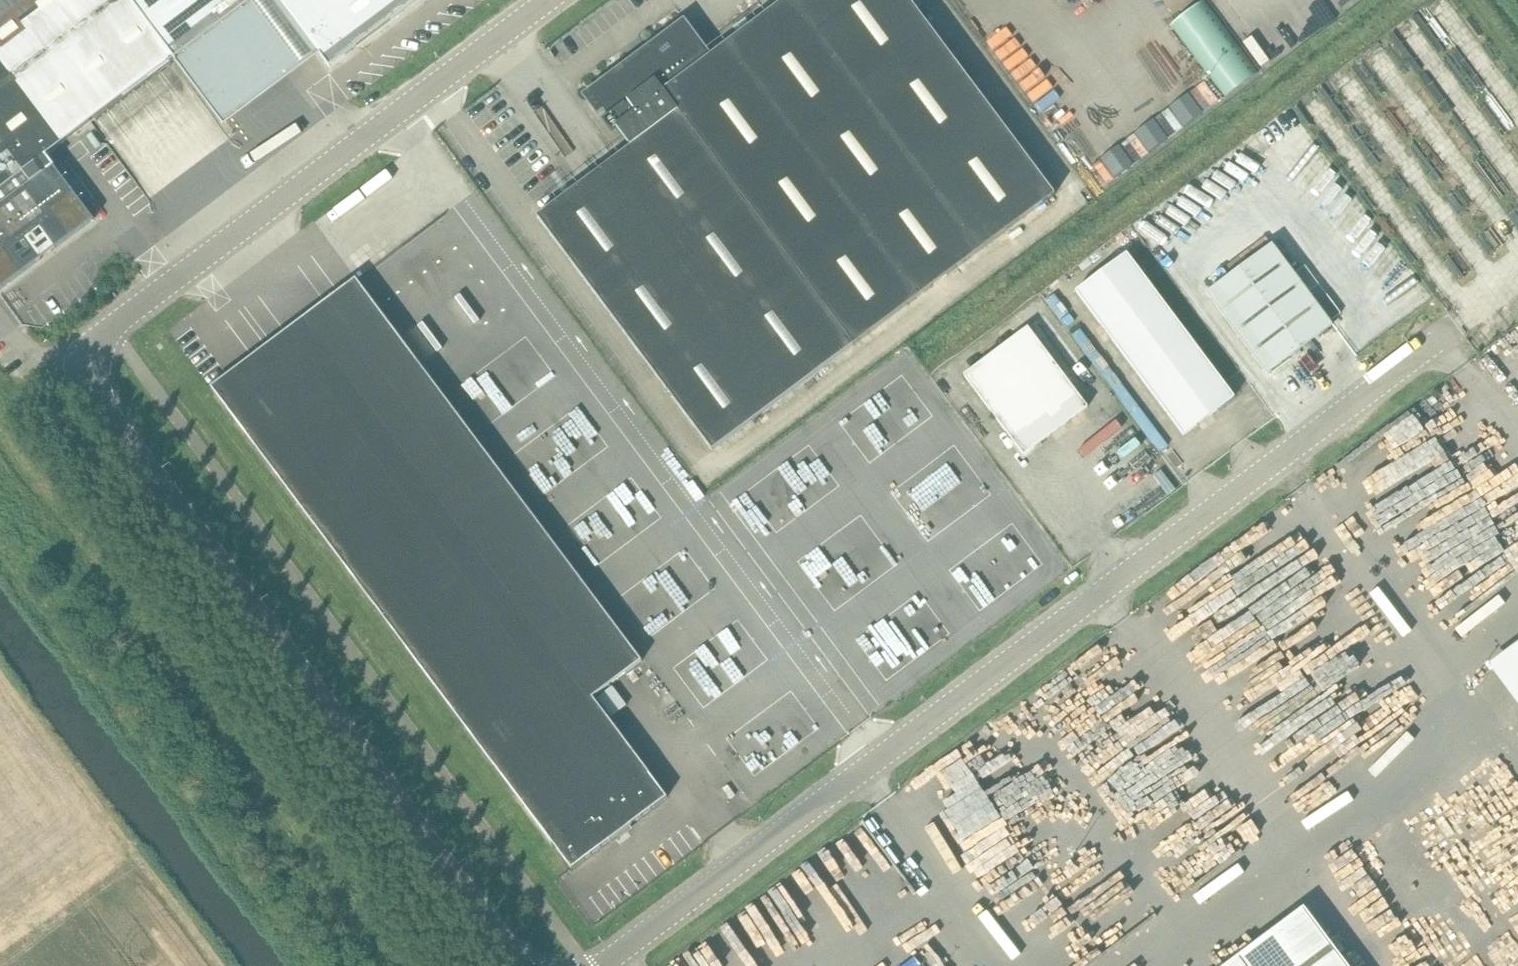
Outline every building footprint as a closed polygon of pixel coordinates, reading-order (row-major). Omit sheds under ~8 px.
[(95,219),(47,154),(176,58),(133,0),(0,0),(0,290),(41,259),(41,258),(40,258),(39,257),(51,248),(52,250),(51,250),(52,251),(95,219)] [(176,58),(254,0),(133,0),(176,58)] [(331,67),(420,0),(280,0),(331,67)] [(910,0),(784,0),(710,55),(684,21),(650,47),(655,54),(647,60),(646,58),(590,91),(602,110),(604,109),(609,116),(603,120),(611,131),(618,126),(633,147),(538,217),(713,450),(1056,194),(910,0)] [(1305,41),(1313,35),(1289,0),(1286,0),(1280,5),(1305,41)] [(1040,83),(1063,113),(1082,99),(1059,69),(1040,83)] [(1315,227),(1297,238),(1302,247),(1321,236),(1315,227)] [(1268,373),(1333,325),(1272,244),(1207,292),(1268,373)] [(1184,435),(1235,397),(1127,253),(1076,291),(1184,435)] [(619,838),(626,833),(623,829),(667,796),(650,773),(650,772),(594,697),(643,660),(357,278),(212,387),(554,844),(572,868),(616,835),(619,838)] [(1177,450),(1188,442),(1097,322),(1087,330),(1177,450)] [(1024,455),(1088,407),(1028,326),(964,375),(1024,455)] [(1468,461),(1478,454),(1465,434),(1455,441),(1468,461)] [(1303,907),(1225,965),(1347,965),(1303,907)] [(744,944),(756,962),(764,957),(746,931),(721,947),(727,956),(744,944)] [(940,957),(934,949),(914,965),(930,965),(940,957)] [(693,964),(695,965),(721,965),(710,951),(693,964)]
